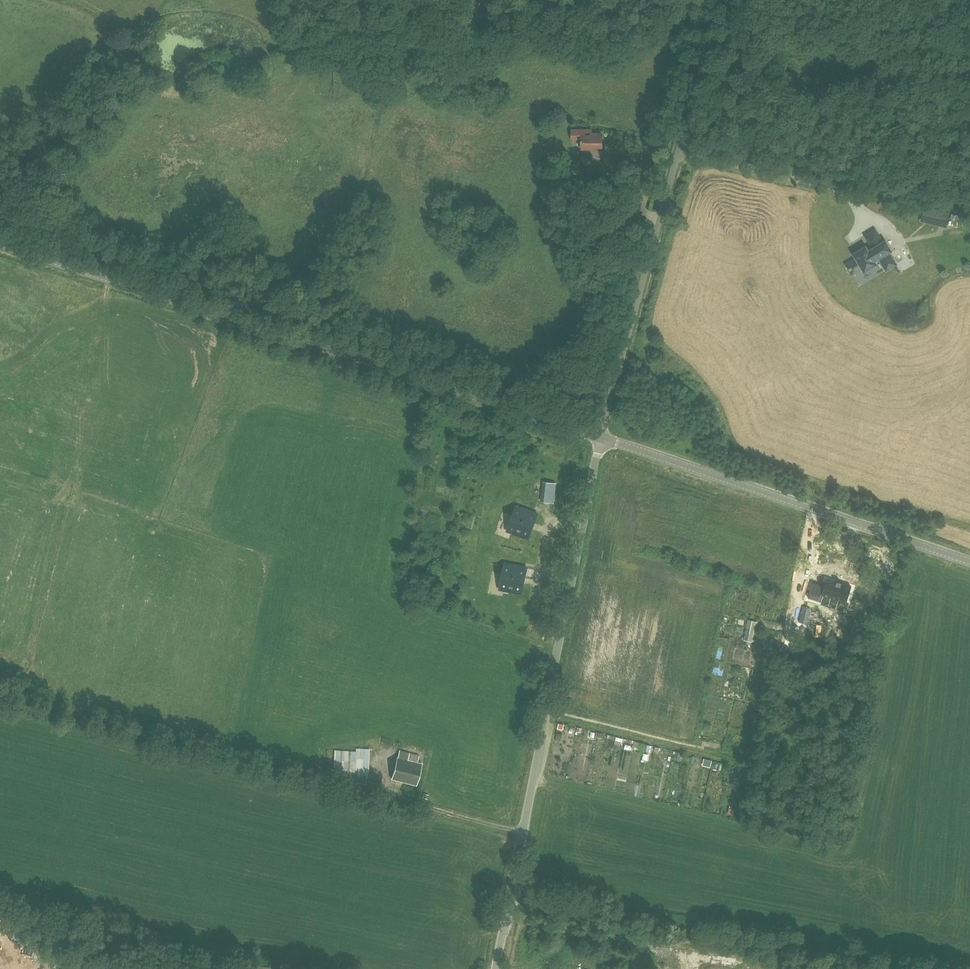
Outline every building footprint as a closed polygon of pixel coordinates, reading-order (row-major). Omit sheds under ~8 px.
[(571,140),(581,140),(581,150),(595,150),(595,148),(603,148),(603,132),(593,132),(593,129),(571,129),(571,140)] [(946,226),(949,213),(924,208),(921,220),(946,226)] [(851,271),(852,273),(859,269),(859,270),(864,267),(865,269),(874,264),(873,261),(879,257),(887,269),(895,264),(888,252),(890,250),(885,242),(883,243),(880,239),(872,245),(874,248),(867,252),(865,249),(864,250),(863,249),(862,250),(862,251),(859,253),(859,252),(858,253),(856,254),(858,258),(847,265),(851,271)] [(555,484),(543,482),(541,500),(553,502),(555,484)] [(528,538),(537,513),(517,506),(508,531),(528,538)] [(521,593),(524,578),(526,568),(526,567),(505,563),(505,564),(505,566),(503,574),(500,589),(521,594),(521,593)] [(813,582),(808,597),(821,601),(823,595),(847,602),(852,586),(842,583),(842,582),(841,582),(841,583),(837,582),(837,581),(837,582),(827,579),(825,586),(813,582)] [(804,638),(794,635),(792,645),(790,649),(800,652),(804,638)] [(382,784),(366,780),(369,770),(369,749),(356,749),(356,751),(335,750),(334,767),(338,768),(337,778),(331,777),(329,786),(369,794),(379,796),(382,784)] [(399,750),(398,757),(397,757),(392,779),(416,785),(422,763),(408,760),(409,753),(399,750)]
